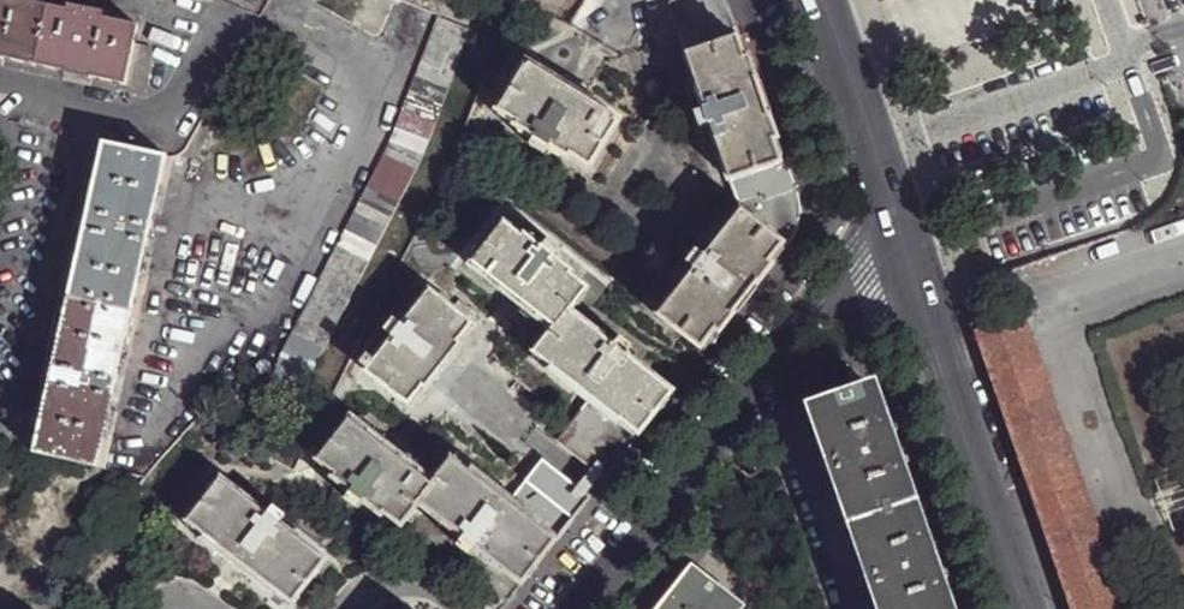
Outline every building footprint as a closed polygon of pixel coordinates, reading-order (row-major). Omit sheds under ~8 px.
[(24,64),(36,5),(15,0),(13,0),(0,0),(0,59),(24,64)] [(730,0),(671,0),(668,5),(685,54),(742,34),(730,0)] [(133,45),(137,26),(103,19),(67,11),(36,5),(24,64),(125,85),(133,45)] [(67,11),(103,19),(104,14),(68,6),(67,11)] [(440,20),(434,36),(465,49),(472,33),(440,20)] [(785,159),(742,34),(685,54),(704,106),(694,110),(700,125),(710,121),(729,178),(785,159)] [(465,49),(434,36),(427,52),(459,64),(465,49)] [(133,45),(125,85),(145,90),(152,49),(133,45)] [(459,64),(427,52),(421,67),(453,79),(459,64)] [(572,154),(591,166),(620,118),(528,63),(500,110),(518,121),(516,125),(536,138),(532,146),(545,155),(550,146),(570,158),(572,154)] [(453,79),(421,67),(416,82),(447,95),(453,79)] [(447,95),(416,82),(410,97),(441,110),(447,95)] [(441,110),(410,97),(404,112),(435,125),(441,110)] [(435,125),(404,112),(398,128),(429,140),(435,125)] [(429,140),(398,128),(392,142),(423,155),(429,140)] [(166,156),(102,140),(67,295),(131,310),(143,256),(153,213),(166,156)] [(423,155),(392,142),(384,158),(414,173),(423,155)] [(173,158),(166,156),(153,213),(160,215),(173,158)] [(414,173),(384,158),(376,173),(406,188),(414,173)] [(797,194),(785,159),(729,178),(740,209),(787,244),(797,231),(799,227),(801,213),(800,200),(797,194)] [(406,188),(376,173),(369,188),(399,203),(406,188)] [(399,203),(369,188),(361,203),(391,218),(399,203)] [(391,218),(361,203),(354,216),(384,232),(391,218)] [(705,348),(787,244),(740,209),(706,253),(699,247),(689,260),(695,266),(659,312),(705,348)] [(384,232),(354,216),(346,232),(376,247),(384,232)] [(569,307),(572,308),(589,287),(572,273),(573,269),(557,256),(562,250),(550,240),(544,247),(526,232),(524,235),(505,221),(472,264),(553,328),(569,307)] [(376,247),(346,232),(339,247),(369,262),(376,247)] [(369,262),(339,247),(332,261),(362,276),(369,262)] [(131,310),(118,367),(125,369),(150,258),(143,256),(131,310)] [(362,276),(332,261),(324,275),(354,291),(362,276)] [(354,291),(324,275),(317,290),(347,305),(354,291)] [(347,305),(317,290),(309,305),(339,320),(347,305)] [(408,403),(412,406),(476,326),(471,322),(466,318),(453,308),(430,290),(402,325),(392,338),(374,360),(368,368),(366,371),(408,403)] [(131,310),(67,295),(31,452),(95,467),(108,410),(118,367),(131,310)] [(453,308),(466,318),(473,310),(460,299),(453,308)] [(339,320),(309,305),(302,320),(332,335),(339,320)] [(640,430),(674,389),(628,352),(633,345),(621,335),(615,342),(572,308),(569,307),(553,328),(532,354),(590,400),(619,422),(623,417),(640,430)] [(383,332),(392,338),(402,325),(393,318),(383,332)] [(1015,318),(979,331),(1018,444),(1055,432),(1064,429),(1036,351),(1028,354),(1015,318)] [(332,335),(302,320),(294,334),(325,350),(332,335)] [(325,350),(294,334),(287,349),(317,364),(325,350)] [(317,364),(287,349),(279,363),(310,379),(317,364)] [(362,363),(368,368),(374,360),(368,356),(362,363)] [(310,379),(279,363),(271,379),(301,395),(310,379)] [(886,608),(947,608),(932,564),(929,555),(893,450),(890,441),(870,383),(853,389),(860,406),(843,413),(836,395),(816,402),(886,608)] [(853,389),(836,395),(843,413),(860,406),(853,389)] [(605,476),(640,430),(623,417),(619,422),(590,400),(561,436),(559,439),(605,476)] [(108,410),(95,467),(102,468),(115,412),(108,410)] [(419,500),(434,481),(352,417),(318,459),(336,473),(334,476),(349,487),(343,495),(356,505),(362,497),(383,514),(385,511),(403,524),(421,502),(419,500)] [(1018,444),(1076,608),(1117,608),(1055,432),(1018,444)] [(523,581),(557,538),(539,526),(542,521),(513,498),(455,454),(434,481),(419,500),(421,502),(464,536),(458,543),(470,552),(476,545),(523,581)] [(557,538),(591,495),(543,459),(541,462),(513,498),(542,521),(539,526),(557,538)] [(187,523),(292,604),(327,557),(279,521),(285,514),(272,504),(266,511),(222,478),(187,523)] [(740,605),(694,569),(665,605),(662,608),(737,608),(740,605)]
